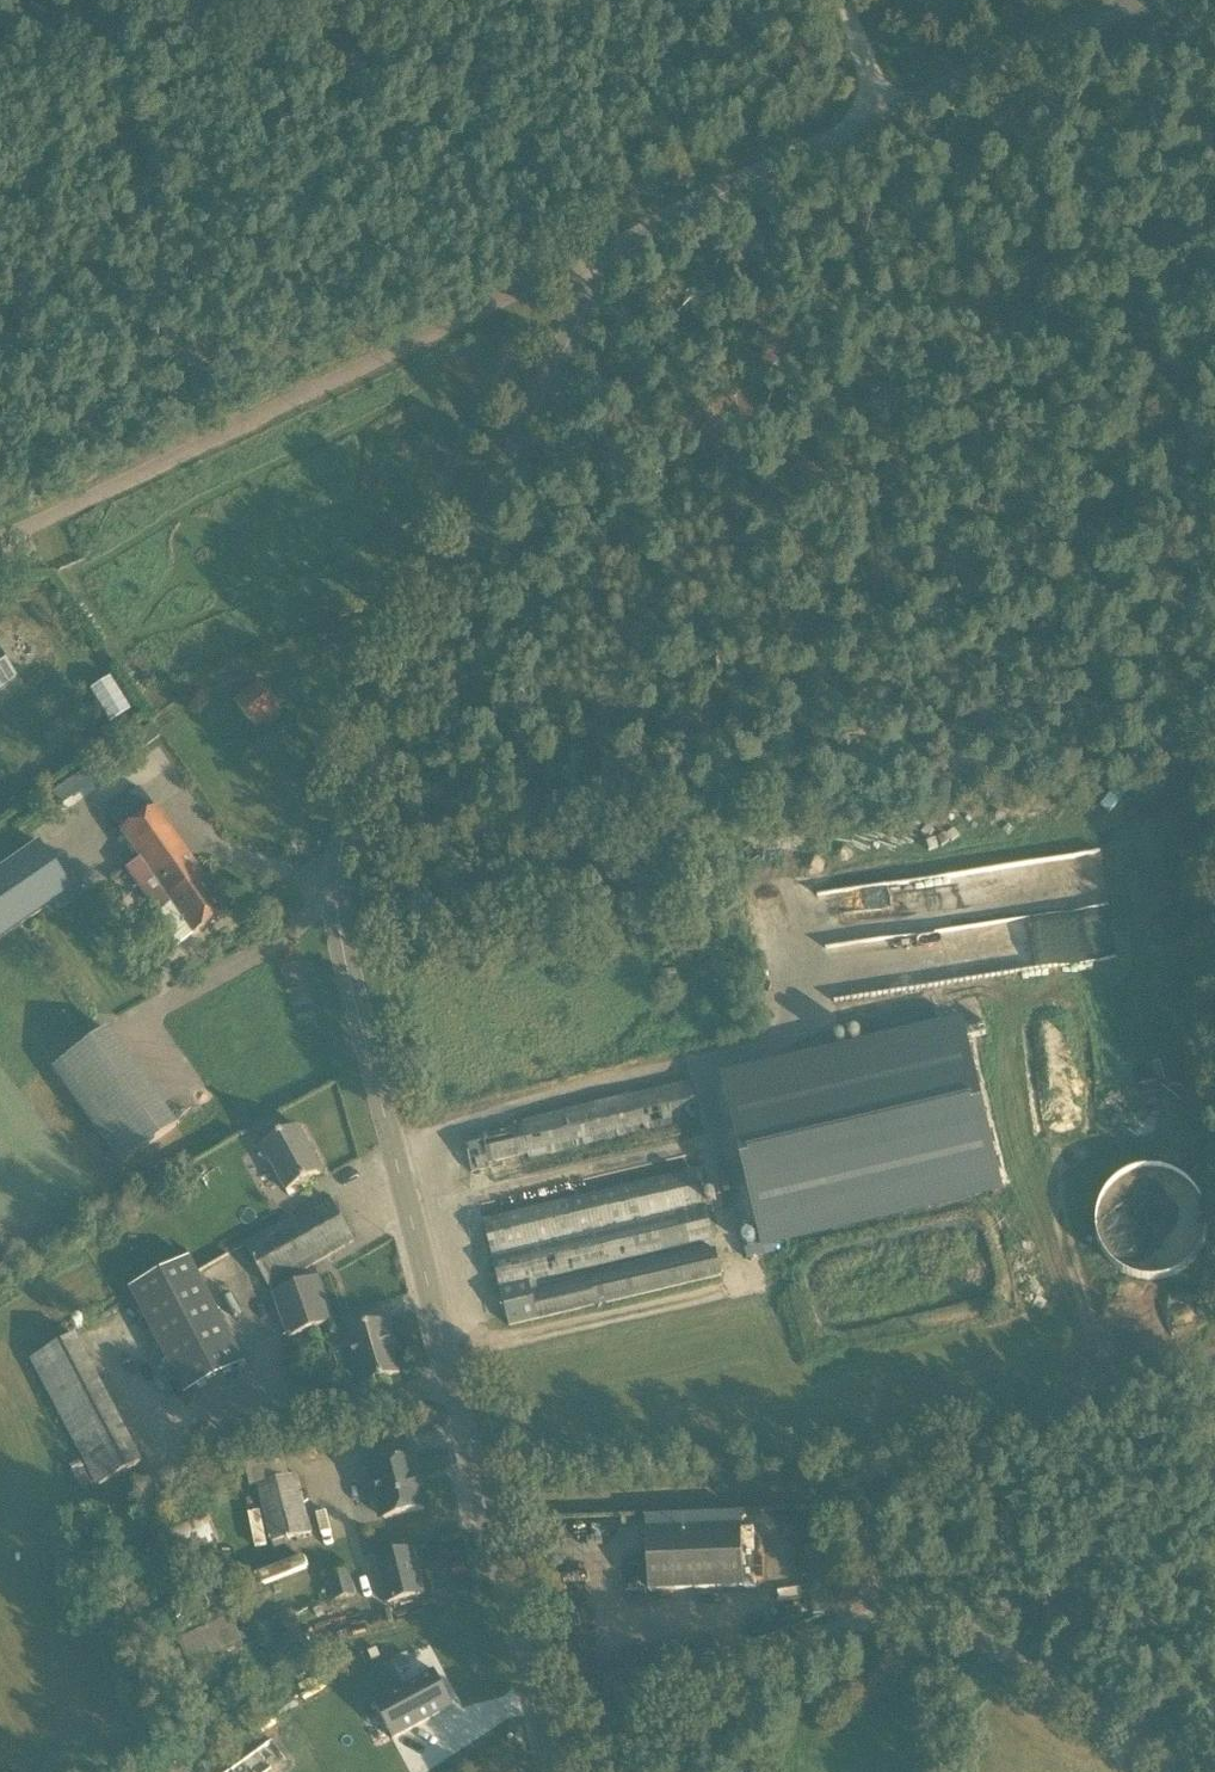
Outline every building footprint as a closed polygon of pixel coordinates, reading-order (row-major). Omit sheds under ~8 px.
[(16,680),(0,657),(0,691),(16,680)] [(259,682),(234,700),(254,729),(279,711),(259,682)] [(153,808),(133,822),(119,832),(137,859),(122,869),(176,947),(226,913),(153,808)] [(0,870),(0,939),(70,890),(38,843),(18,857),(0,870)] [(1011,1187),(996,1123),(972,1023),(963,1025),(898,1040),(724,1081),(715,1084),(756,1257),(765,1255),(775,1253),(773,1243),(1002,1189),(1011,1187)] [(51,1069),(121,1166),(175,1127),(105,1030),(51,1069)] [(485,1135),(484,1132),(464,1137),(472,1173),(491,1169),(490,1164),(528,1156),(529,1160),(697,1120),(684,1087),(520,1124),(521,1128),(485,1135)] [(297,1127),(277,1138),(258,1148),(266,1163),(269,1161),(286,1193),(323,1173),(297,1127)] [(1213,1278),(1200,1168),(1096,1181),(1106,1265),(1126,1263),(1127,1277),(1150,1274),(1152,1286),(1213,1278)] [(713,1238),(706,1206),(697,1171),(484,1222),(509,1326),(722,1275),(715,1250),(532,1294),(529,1283),(713,1238)] [(329,1199),(308,1211),(244,1248),(270,1291),(354,1242),(329,1199)] [(191,1258),(129,1290),(182,1396),(245,1364),(191,1258)] [(317,1278),(295,1286),(272,1294),(289,1339),(311,1331),(334,1323),(317,1278)] [(399,1375),(392,1350),(389,1342),(394,1340),(389,1322),(329,1339),(334,1355),(349,1350),(360,1386),(399,1375)] [(85,1335),(36,1358),(97,1487),(139,1468),(117,1421),(124,1418),(85,1335)] [(415,1457),(392,1463),(367,1470),(374,1497),(378,1496),(384,1519),(424,1509),(416,1477),(420,1476),(415,1457)] [(84,1460),(72,1466),(87,1493),(98,1487),(84,1460)] [(256,1486),(270,1546),(313,1536),(299,1476),(256,1486)] [(215,1536),(205,1515),(167,1535),(177,1555),(215,1536)] [(742,1529),(646,1533),(649,1592),(744,1588),(742,1529)] [(412,1549),(388,1555),(376,1558),(388,1603),(423,1594),(412,1549)] [(354,1596),(349,1574),(327,1579),(333,1602),(354,1596)] [(378,1702),(373,1704),(392,1741),(418,1727),(454,1708),(435,1671),(399,1691),(378,1702)] [(227,1771),(271,1771),(286,1761),(272,1741),(227,1771)]
